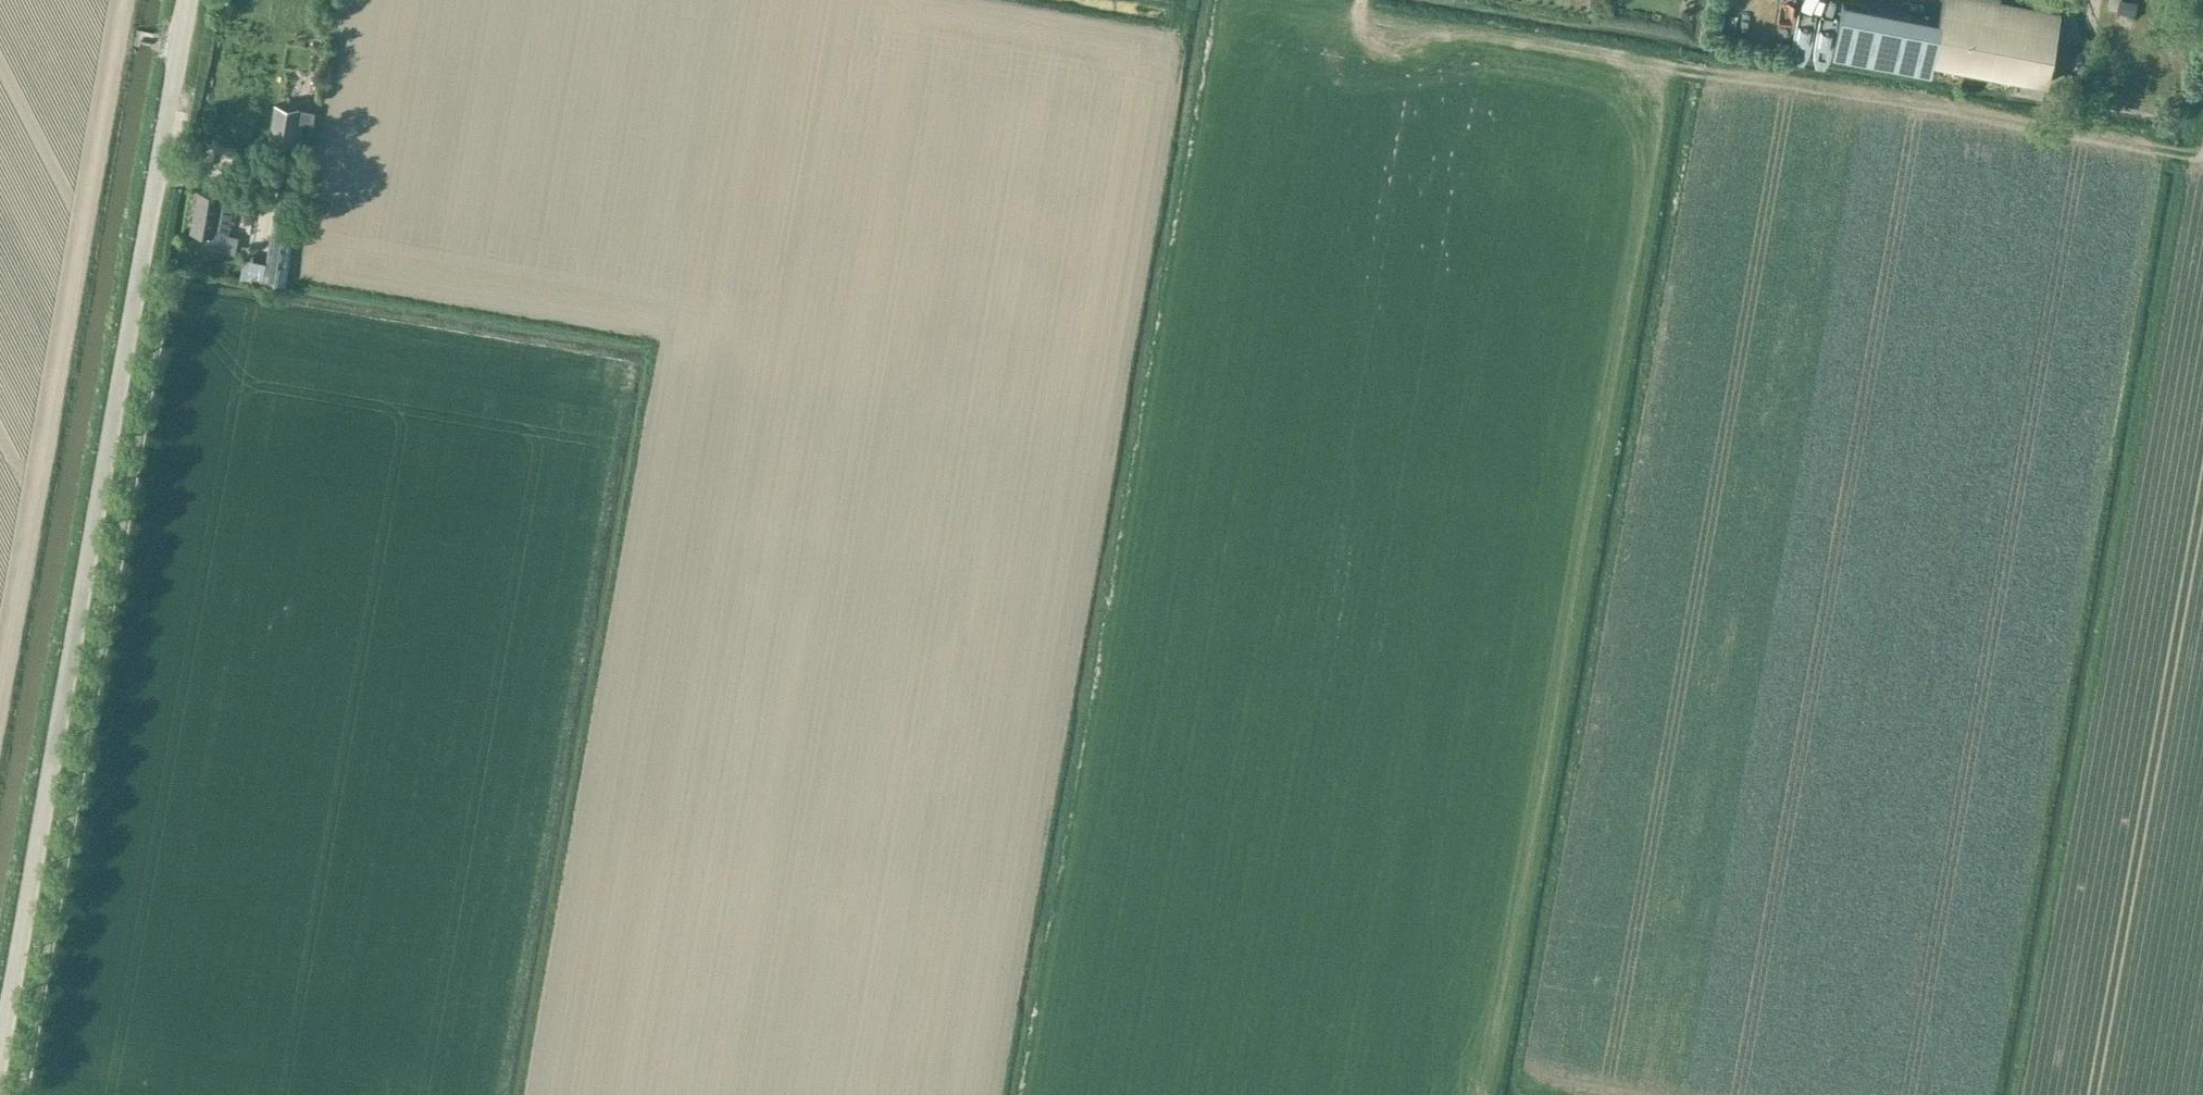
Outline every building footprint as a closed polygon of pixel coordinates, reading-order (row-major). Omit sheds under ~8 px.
[(1935,64),(2048,82),(2059,12),(1984,0),(1945,0),(1935,64)] [(2119,13),(2135,16),(2137,2),(2126,0),(2122,0),(2119,13)] [(1939,20),(1841,1),(1831,57),(1930,75),(1939,20)] [(299,108),(287,105),(273,103),(266,148),(292,152),(294,139),(310,142),(314,110),(299,108)] [(299,183),(279,179),(263,279),(284,283),(299,183)] [(220,195),(220,196),(198,192),(192,230),(208,233),(206,243),(220,245),(221,237),(227,238),(233,197),(220,195)]
